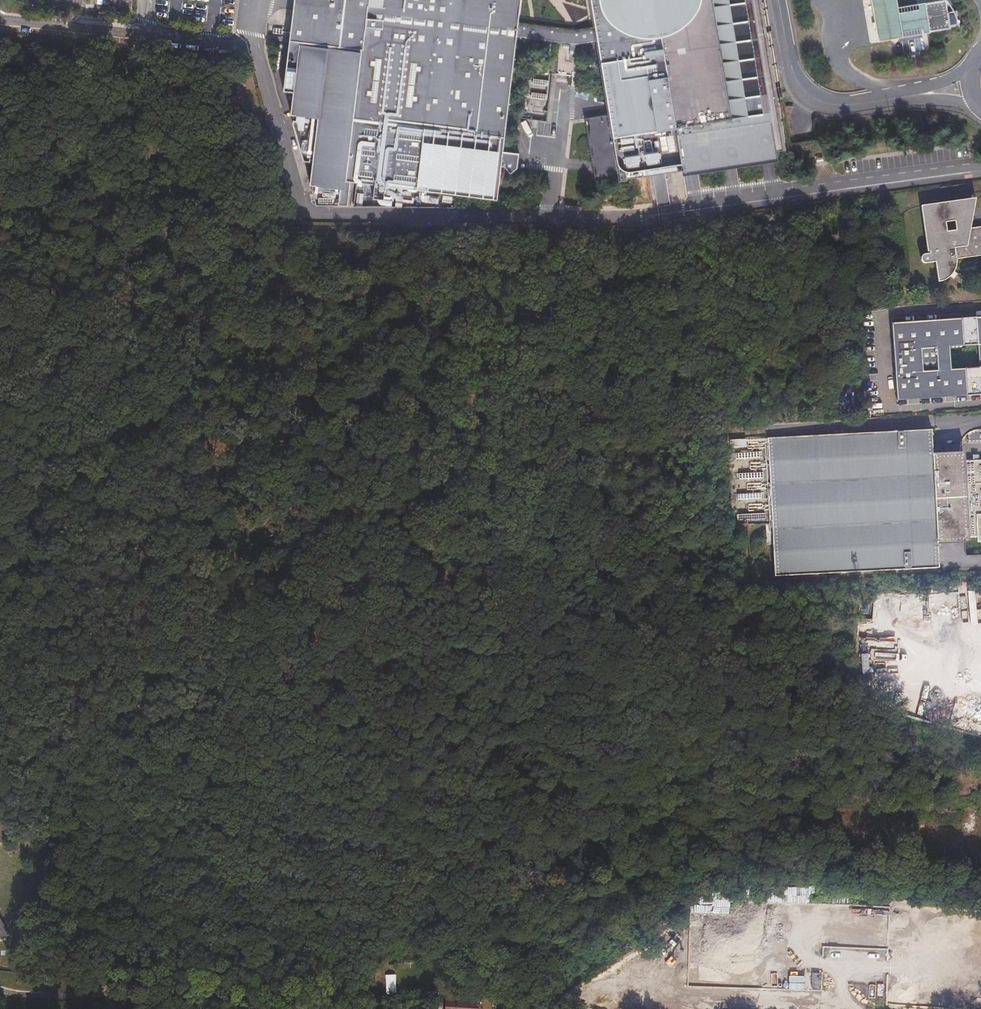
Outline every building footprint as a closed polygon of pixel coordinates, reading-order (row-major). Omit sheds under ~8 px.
[(286,93),(296,95),(293,118),(306,164),(317,165),(313,193),(318,209),(457,211),(458,200),(503,206),(521,39),(523,26),(526,0),(296,0),(286,93)] [(600,29),(602,43),(625,181),(784,164),(754,0),(595,0),(600,29)] [(878,39),(950,29),(945,0),(924,3),(898,7),(897,0),(872,0),(878,39)] [(578,33),(523,26),(521,39),(579,46),(602,43),(600,29),(578,33)] [(977,199),(944,204),(950,249),(955,249),(954,234),(955,231),(971,229),(977,199)] [(944,204),(922,206),(927,252),(931,252),(931,254),(927,255),(921,257),(921,260),(923,264),(936,262),(938,282),(945,280),(951,276),(956,267),(957,259),(980,256),(980,227),(971,229),(955,231),(954,234),(955,249),(950,249),(944,204)] [(889,323),(894,400),(980,396),(980,318),(889,323)] [(968,430),(968,441),(980,441),(980,430),(968,430)] [(930,446),(929,432),(763,442),(772,580),(937,570),(936,557),(949,556),(949,563),(969,562),(969,569),(980,568),(980,443),(930,446)] [(735,860),(734,850),(714,852),(714,862),(735,860)] [(788,989),(810,989),(810,973),(806,972),(805,983),(788,982),(788,989)] [(396,975),(385,975),(386,995),(396,995),(396,975)] [(869,982),(866,996),(885,1000),(888,986),(869,982)]
